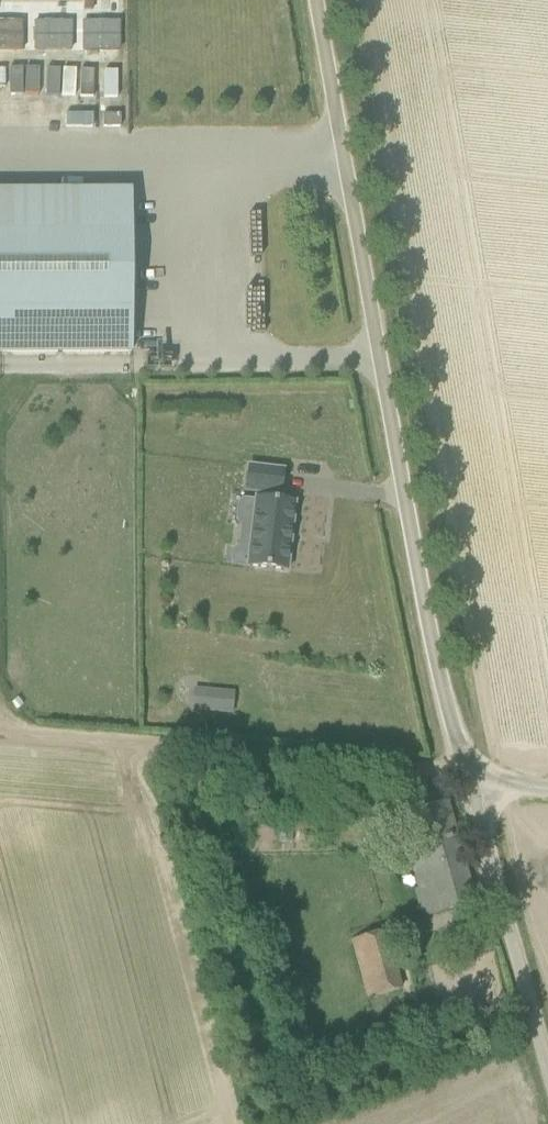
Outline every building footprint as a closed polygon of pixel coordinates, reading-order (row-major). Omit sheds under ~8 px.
[(29,40),(41,40),(41,13),(29,13),(29,40)] [(56,40),(80,40),(81,14),(56,14),(56,40)] [(82,14),(82,40),(108,40),(108,14),(82,14)] [(109,15),(110,41),(127,41),(126,15),(109,15)] [(79,90),(78,63),(54,64),(55,91),(79,90)] [(96,64),(80,64),(80,91),(95,91),(96,64)] [(45,67),(36,65),(31,88),(46,91),(49,77),(43,76),(45,67)] [(132,352),(132,192),(0,193),(0,353),(132,352)] [(243,525),(241,545),(251,547),(249,565),(248,565),(248,567),(250,567),(250,566),(286,571),(288,571),(288,569),(291,541),(292,541),(292,539),(289,539),(290,534),(292,534),(293,533),(292,532),(295,504),(296,504),(296,503),(294,502),(294,503),(277,501),(277,494),(281,495),(284,470),(250,466),(247,491),(259,492),(258,498),(256,498),(256,500),(253,527),(243,525)] [(191,711),(233,711),(233,687),(191,687),(191,711)] [(439,911),(474,902),(446,804),(412,814),(420,843),(404,847),(410,866),(414,865),(421,890),(417,891),(424,915),(439,911)] [(370,935),(352,940),(367,998),(385,993),(370,935)]
